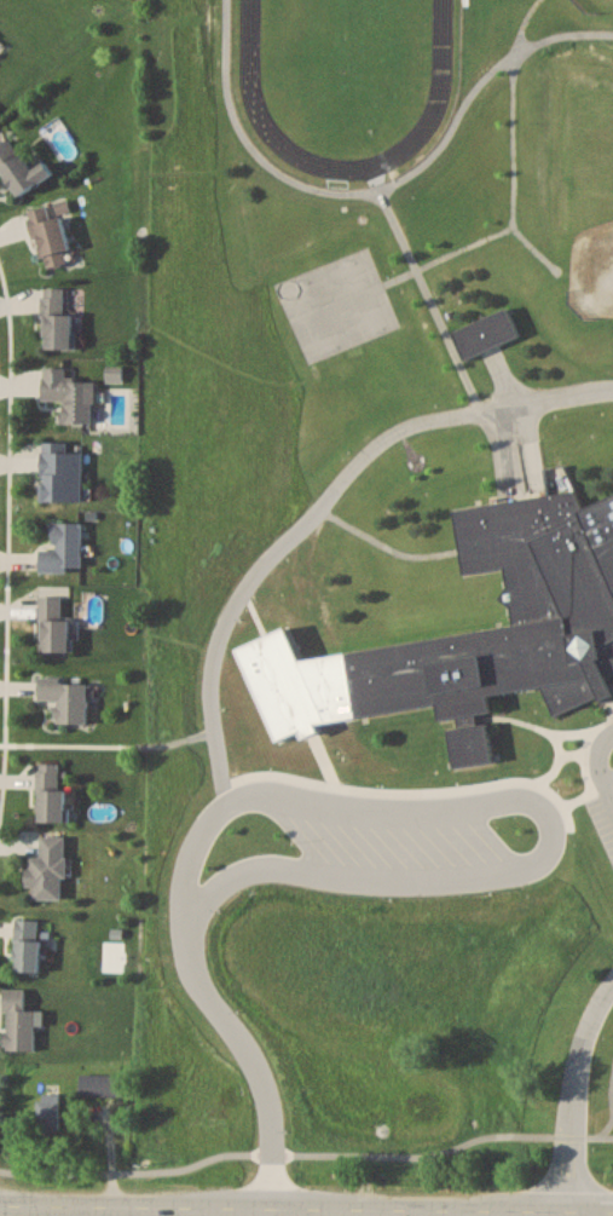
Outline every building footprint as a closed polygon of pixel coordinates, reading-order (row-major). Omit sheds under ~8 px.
[(52,173),(43,159),(31,168),(10,138),(0,145),(0,171),(18,197),(52,173)] [(28,209),(42,269),(73,262),(58,202),(28,209)] [(43,348),(73,348),(73,288),(43,288),(43,348)] [(519,336),(507,308),(452,331),(463,359),(519,336)] [(67,368),(43,368),(42,400),(64,400),(63,423),(94,423),(94,381),(66,381),(67,368)] [(82,501),(82,451),(69,451),(69,442),(42,442),(42,501),(82,501)] [(584,505),(612,492),(612,676),(608,676),(609,693),(609,699),(553,716),(538,688),(527,690),(493,695),(495,757),(480,761),(450,767),(444,719),(436,703),(416,705),(383,711),(354,716),(347,650),(365,646),(386,642),(411,639),(438,634),(464,629),(487,624),(508,622),(503,570),(461,576),(457,552),(452,520),(450,506),(475,502),(520,496),(576,488),(584,505)] [(82,522),(54,522),(54,549),(40,549),(40,571),(82,571),(82,522)] [(41,651),(74,651),(74,618),(63,619),(62,595),(40,595),(41,651)] [(87,723),(88,680),(39,679),(39,699),(56,700),(56,723),(87,723)] [(64,762),(38,763),(39,821),(65,820),(64,762)] [(66,834),(41,834),(41,856),(27,856),(27,886),(32,886),(32,898),(65,899),(66,834)] [(16,972),(41,972),(41,918),(16,918),(16,972)] [(36,1049),(36,1009),(25,1009),(25,988),(4,988),(4,1049),(36,1049)] [(80,1095),(122,1095),(122,1074),(80,1074),(80,1095)] [(37,1130),(60,1130),(60,1099),(37,1099),(37,1130)]
